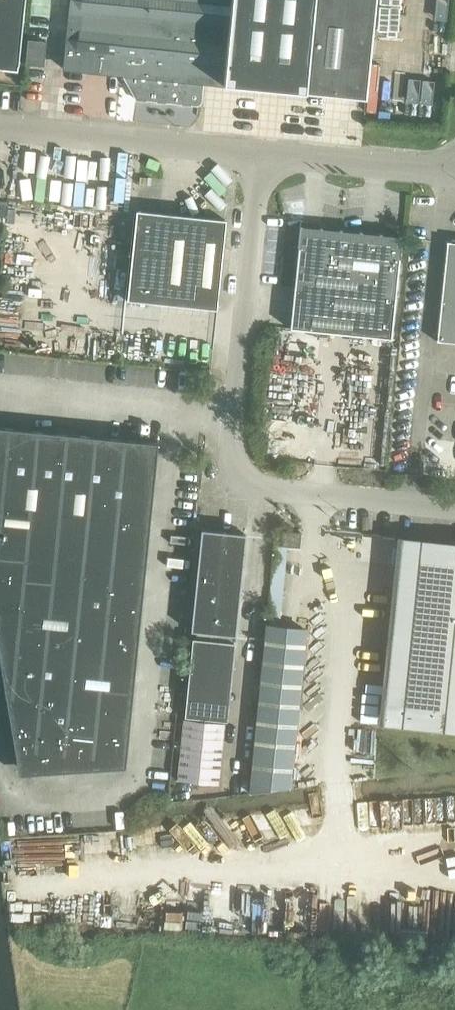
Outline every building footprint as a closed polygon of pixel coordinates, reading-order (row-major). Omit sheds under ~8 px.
[(3,66),(2,66),(2,68),(17,69),(24,0),(0,0),(0,63),(3,63),(3,66)] [(64,68),(121,74),(129,75),(129,77),(131,81),(138,81),(137,90),(136,100),(195,106),(196,106),(197,106),(198,106),(198,105),(199,105),(200,105),(200,104),(201,104),(201,103),(202,103),(202,102),(202,101),(202,100),(204,82),(304,92),(336,95),(358,97),(365,98),(376,0),(71,0),(67,38),(64,68)] [(28,39),(26,64),(44,66),(47,41),(28,39)] [(131,242),(133,242),(127,300),(217,309),(226,219),(136,210),(134,233),(133,241),(131,241),(131,242)] [(313,221),(307,227),(301,226),(290,328),(391,338),(402,237),(318,228),(313,221)] [(437,341),(454,343),(454,242),(447,241),(447,243),(437,339),(437,341)] [(6,508),(14,428),(0,427),(0,507),(6,508)] [(61,433),(14,428),(6,508),(53,513),(61,433)] [(53,513),(77,515),(101,517),(109,438),(61,433),(53,513)] [(109,438),(101,517),(150,522),(158,443),(109,438)] [(73,563),(77,515),(53,513),(6,508),(0,507),(0,555),(73,563)] [(77,515),(73,563),(145,570),(150,522),(101,517),(77,515)] [(246,534),(201,529),(191,631),(194,631),(194,633),(196,633),(233,637),(236,637),(246,534)] [(451,731),(451,725),(454,726),(454,548),(421,545),(421,544),(401,542),(396,592),(416,594),(408,671),(388,669),(383,719),(413,722),(412,727),(451,731)] [(68,610),(73,563),(0,555),(0,604),(68,610)] [(73,563),(68,610),(80,612),(140,618),(145,570),(73,563)] [(75,659),(80,612),(68,610),(0,604),(0,633),(1,633),(0,637),(0,652),(75,659)] [(80,612),(75,659),(135,665),(140,618),(80,612)] [(267,625),(266,625),(265,640),(256,726),(250,783),(249,792),(291,786),(291,777),(307,629),(267,625)] [(184,718),(178,780),(219,784),(225,723),(224,723),(224,719),(227,719),(235,641),(233,641),(233,637),(196,633),(196,638),(193,637),(185,716),(189,717),(189,719),(184,718)] [(7,701),(70,707),(75,659),(0,652),(0,653),(4,654),(2,672),(7,701)] [(75,659),(70,707),(131,713),(135,665),(75,659)] [(70,707),(7,701),(7,702),(12,703),(10,721),(18,765),(28,773),(64,771),(70,707)] [(131,713),(70,707),(64,771),(125,767),(131,713)]
